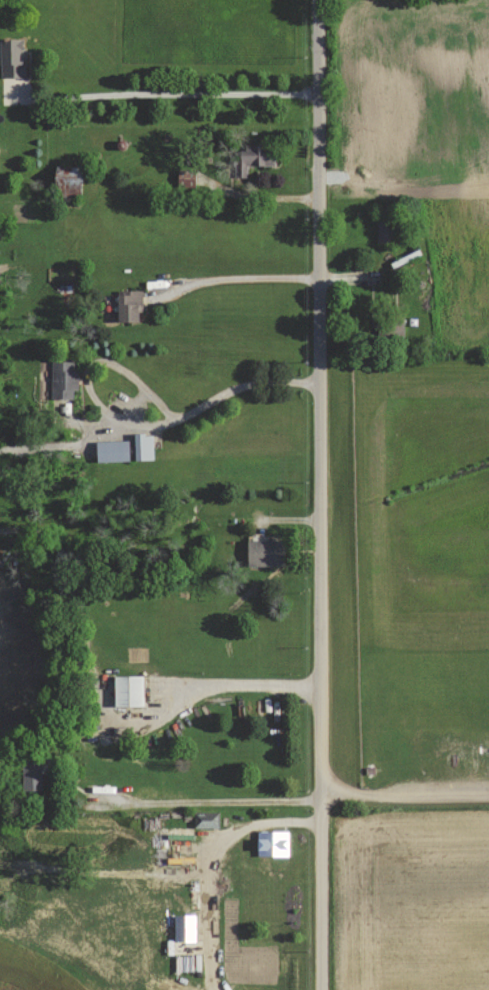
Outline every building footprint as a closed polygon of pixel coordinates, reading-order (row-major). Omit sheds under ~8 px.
[(24,37),(0,38),(0,66),(0,77),(25,77),(24,37)] [(247,165),(275,165),(275,149),(265,149),(265,145),(242,144),(241,159),(235,159),(235,176),(247,177),(247,165)] [(81,165),(55,166),(56,197),(82,196),(81,165)] [(194,187),(195,170),(178,169),(177,186),(194,187)] [(378,242),(392,242),(392,220),(377,220),(378,242)] [(142,290),(117,290),(118,321),(138,320),(138,311),(142,311),(142,290)] [(73,398),(73,389),(78,390),(78,370),(74,370),(75,361),(52,360),(51,398),(73,398)] [(134,434),(135,460),(153,460),(153,434),(134,434)] [(129,440),(96,441),(96,462),(129,461),(129,440)] [(247,565),(284,566),(284,541),(248,540),(247,565)] [(114,706),(143,706),(143,675),(114,676),(114,706)] [(41,790),(41,759),(21,760),(22,791),(41,790)] [(194,828),(219,828),(219,813),(195,812),(194,828)] [(288,856),(288,831),(257,832),(257,856),(288,856)] [(193,914),(171,915),(173,941),(194,940),(193,914)]
